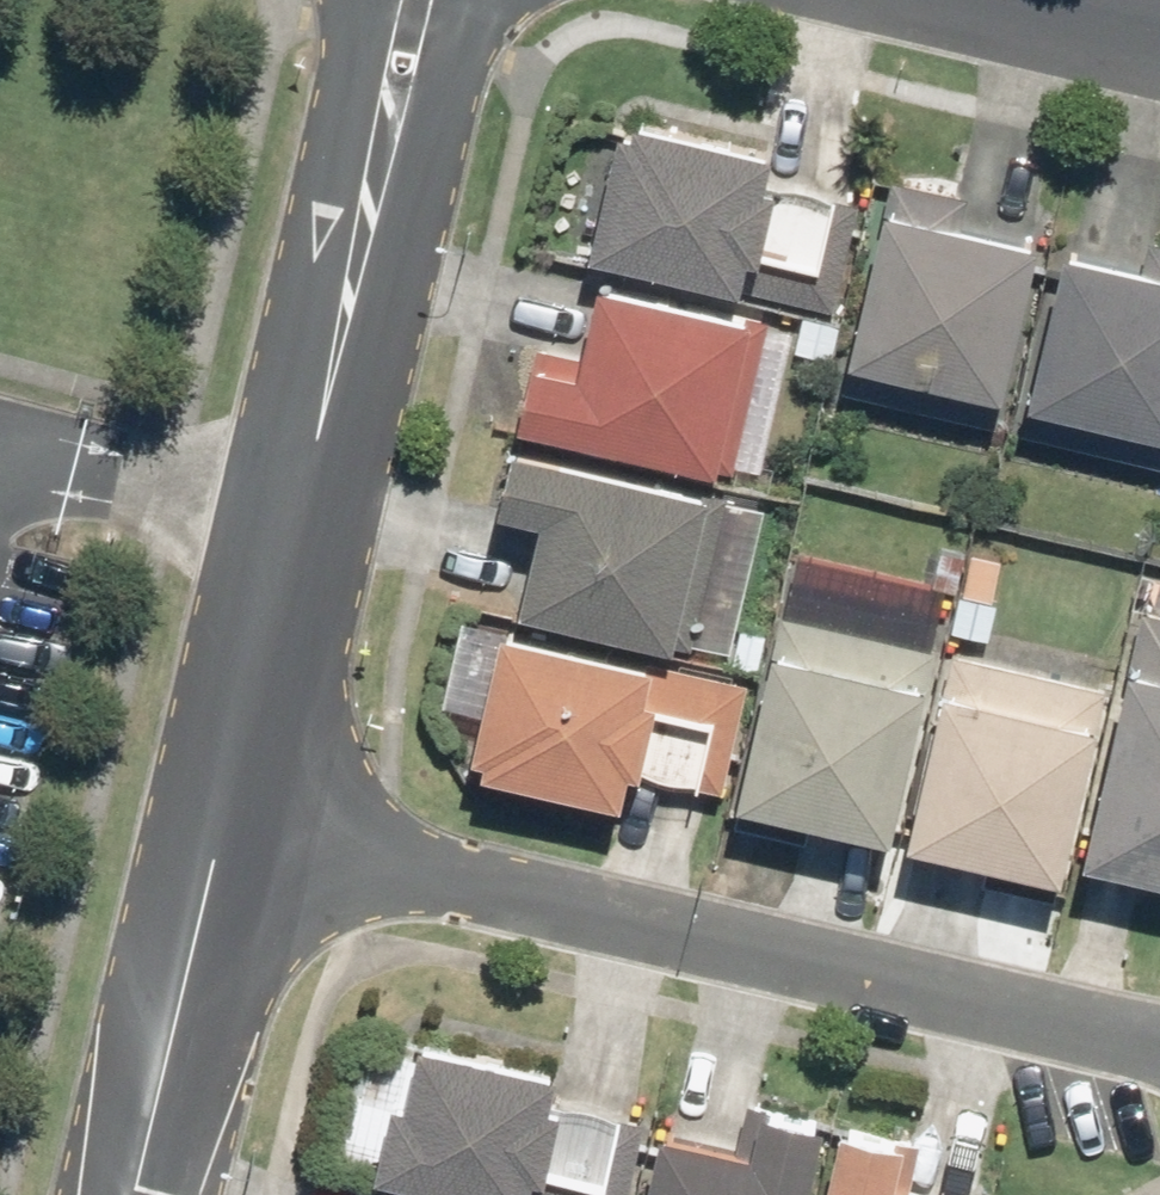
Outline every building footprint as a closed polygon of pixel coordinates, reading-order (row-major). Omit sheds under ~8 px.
[(602,122),(570,261),(824,320),(851,205),(752,182),(758,158),(602,122)] [(874,178),(823,393),(983,430),(1025,248),(951,230),(959,198),(874,178)] [(1002,434),(1159,471),(1159,245),(1138,240),(1130,271),(1045,251),(1002,434)] [(516,348),(498,429),(729,482),(765,322),(581,279),(563,359),(516,348)] [(720,502),(492,451),(478,515),(521,525),(500,617),(684,658),(720,502)] [(1064,869),(1159,891),(1159,616),(1125,608),(1064,869)] [(767,615),(721,811),(881,848),(927,652),(767,615)] [(717,797),(743,688),(486,629),(452,775),(606,811),(615,773),(717,797)] [(892,848),(1045,884),(1090,691),(937,655),(892,848)] [(358,1183),(411,1194),(623,1194),(639,1123),(541,1101),(546,1077),(388,1043),(358,1183)] [(812,1123),(738,1107),(728,1152),(641,1133),(627,1194),(796,1194),(812,1123)] [(805,1194),(912,1194),(902,1193),(913,1146),(820,1126),(805,1194)]
